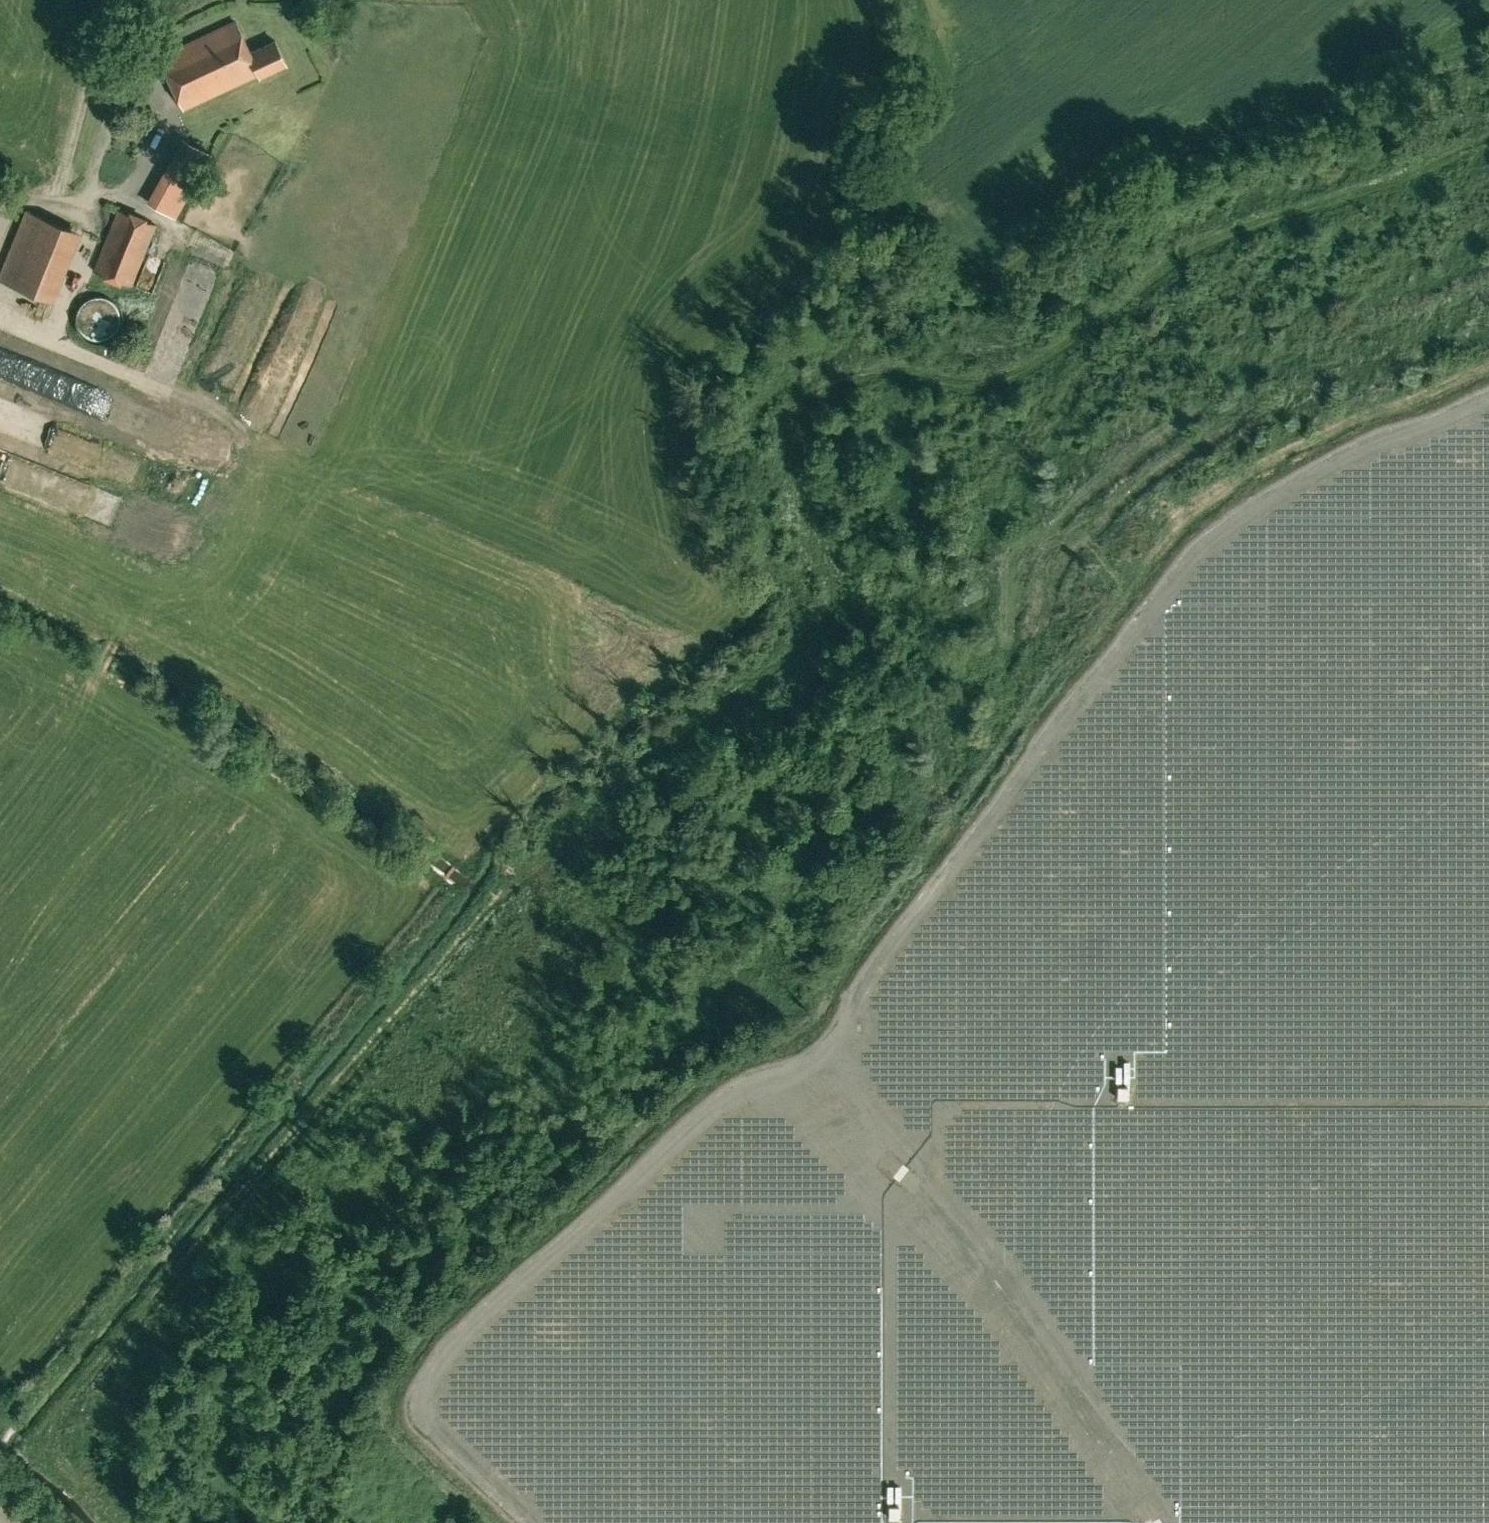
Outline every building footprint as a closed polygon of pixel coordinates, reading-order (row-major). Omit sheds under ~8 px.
[(236,22),(160,57),(184,108),(250,77),(240,57),(250,52),(236,22)] [(288,64),(276,40),(250,52),(240,57),(250,77),(260,72),(262,76),(288,64)] [(155,204),(175,216),(212,154),(193,142),(155,204)] [(119,208),(95,270),(132,284),(156,223),(119,208)] [(25,209),(0,272),(0,278),(55,301),(82,231),(25,209)] [(1117,1086),(1117,1098),(1127,1098),(1127,1086),(1117,1086)] [(901,1518),(901,1506),(891,1506),(891,1518),(901,1518)]
